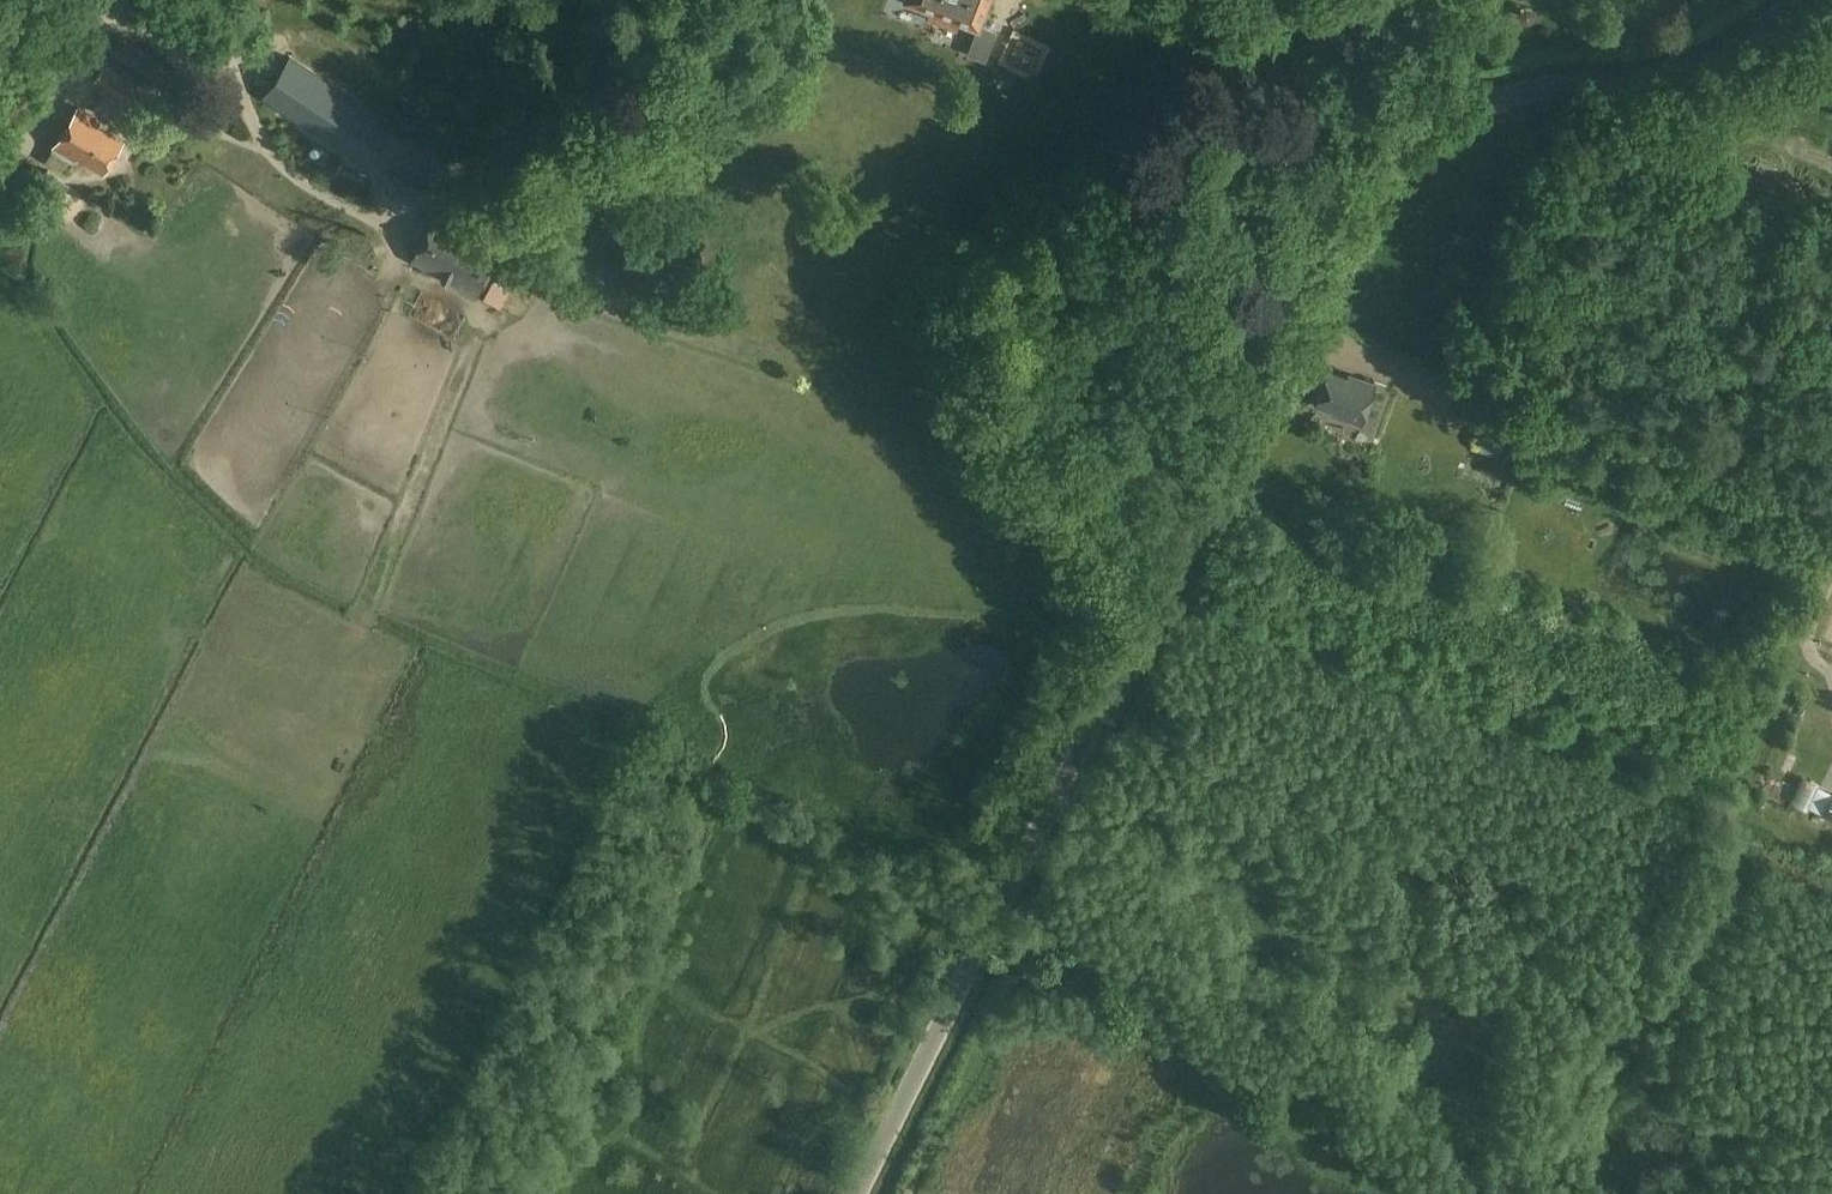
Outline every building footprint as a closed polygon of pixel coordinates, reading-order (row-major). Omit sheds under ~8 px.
[(932,10),(930,16),(956,26),(958,20),(977,27),(987,0),(906,0),(932,10)] [(1007,59),(1030,71),(1041,50),(1018,37),(1007,59)] [(969,56),(984,65),(994,47),(979,38),(969,56)] [(263,103),(363,169),(389,129),(289,63),(263,103)] [(98,124),(101,120),(79,106),(54,146),(76,160),(79,156),(104,172),(124,140),(98,124)] [(477,295),(503,245),(437,212),(412,259),(477,295)] [(490,278),(481,296),(498,305),(508,288),(490,278)] [(1360,423),(1375,383),(1351,373),(1349,376),(1331,369),(1318,403),(1336,410),(1335,413),(1360,423)] [(1831,818),(1831,795),(1823,814),(1831,818)]
